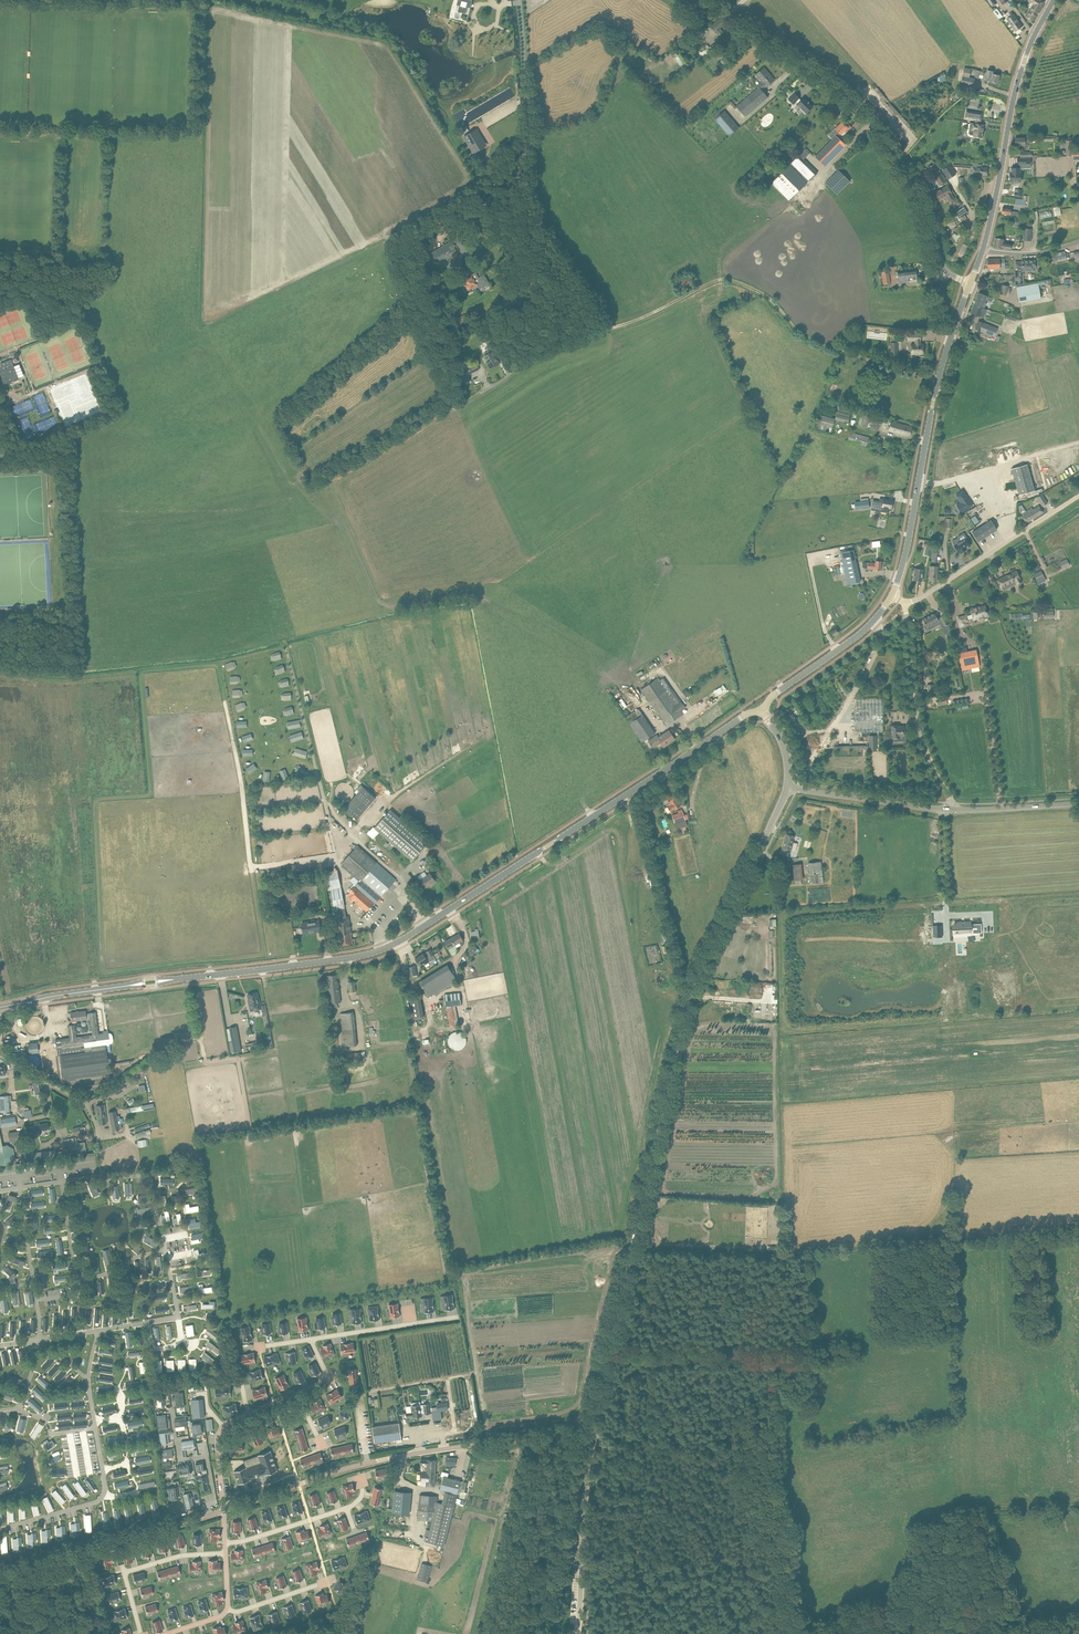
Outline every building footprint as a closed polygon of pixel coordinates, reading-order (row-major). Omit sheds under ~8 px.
[(450,17),(461,20),(460,21),(480,26),(487,0),(455,0),(450,17)] [(1027,17),(1028,17),(1032,20),(1043,4),(1041,3),(1043,1),(1041,0),(1028,0),(1028,1),(1031,2),(1034,4),(1027,17)] [(997,9),(994,12),(999,19),(1003,16),(997,9)] [(1023,27),(1014,14),(1007,19),(1016,32),(1023,27)] [(722,17),(717,21),(711,26),(715,31),(718,36),(720,34),(720,35),(721,34),(723,32),(719,28),(726,23),(722,17)] [(707,45),(705,46),(707,48),(699,53),(703,59),(720,47),(717,42),(709,47),(707,45)] [(764,67),(760,71),(755,75),(758,78),(759,77),(762,81),(757,85),(759,87),(761,90),(766,86),(767,86),(773,80),(766,72),(767,71),(764,67)] [(960,83),(968,85),(973,86),(975,78),(969,77),(971,69),(963,68),(960,83)] [(987,70),(985,81),(998,83),(999,75),(992,74),(993,71),(987,70)] [(761,90),(759,87),(736,106),(745,116),(767,97),(761,90)] [(794,94),(789,99),(793,104),(796,101),(798,103),(796,105),(805,114),(813,106),(803,97),(801,100),(794,94)] [(981,120),(982,113),(966,110),(965,118),(976,120),(975,123),(972,122),(972,123),(970,123),(968,133),(970,135),(973,135),(973,137),(982,138),(982,135),(983,135),(983,134),(983,133),(984,125),(980,124),(980,120),(981,120)] [(723,111),(721,113),(718,111),(712,116),(729,135),(738,128),(723,111)] [(846,133),(851,127),(847,123),(845,125),(842,122),(829,135),(832,139),(815,157),(824,166),(845,145),(837,137),(844,131),(846,133)] [(488,130),(481,134),(486,142),(493,138),(488,130)] [(471,134),(470,133),(465,136),(472,147),(475,152),(480,149),(479,148),(484,145),(476,131),(471,134)] [(1015,138),(1015,145),(1021,145),(1023,145),(1023,147),(1024,148),(1027,148),(1028,147),(1028,143),(1031,143),(1031,138),(1021,138),(1015,138)] [(785,147),(780,149),(783,158),(788,156),(785,147)] [(818,172),(800,155),(789,165),(808,182),(818,172)] [(987,175),(987,168),(976,167),(976,164),(972,164),(971,168),(973,168),(972,174),(987,175)] [(1009,175),(1009,181),(1021,181),(1021,175),(1020,175),(1020,173),(1020,168),(1020,164),(1018,164),(1018,167),(1011,167),(1011,172),(1011,175),(1009,175)] [(789,165),(771,183),(789,201),(808,182),(789,165)] [(951,165),(942,170),(948,179),(956,174),(951,165)] [(832,178),(827,183),(839,193),(851,179),(839,169),(833,176),(836,179),(833,182),(831,180),(833,178),(832,178)] [(935,177),(939,184),(945,181),(941,174),(935,177)] [(951,193),(947,186),(935,193),(938,199),(946,195),(949,201),(954,199),(951,193)] [(1004,195),(1010,195),(1014,196),(1014,195),(1020,196),(1021,188),(1005,186),(1004,195)] [(1027,196),(1024,195),(1023,199),(1015,199),(1015,204),(1026,205),(1027,196)] [(961,217),(968,212),(964,206),(957,211),(961,217)] [(1002,214),(1007,214),(1017,215),(1017,212),(1010,211),(1011,208),(1002,207),(1002,214)] [(994,247),(1010,250),(1011,244),(1003,242),(1004,239),(1003,239),(1003,238),(1000,237),(999,238),(998,238),(995,238),(994,247)] [(451,241),(444,245),(450,255),(456,250),(451,241)] [(1065,251),(1052,254),(1053,261),(1066,258),(1070,257),(1069,253),(1065,254),(1065,251)] [(1005,258),(988,258),(988,269),(999,269),(999,265),(1005,265),(1005,258)] [(1020,262),(1015,262),(1015,268),(1016,279),(1021,279),(1021,276),(1023,276),(1026,273),(1025,272),(1035,271),(1035,270),(1034,269),(1036,269),(1035,265),(1034,265),(1034,260),(1022,261),(1022,263),(1020,263),(1020,262)] [(889,270),(881,271),(883,284),(890,283),(889,270)] [(910,270),(897,272),(899,283),(903,283),(909,282),(908,278),(917,277),(916,270),(910,270)] [(476,272),(472,274),(463,280),(468,289),(477,284),(479,288),(489,283),(485,276),(485,277),(484,275),(479,277),(476,272)] [(679,291),(693,285),(689,277),(676,283),(679,291)] [(1045,281),(1041,282),(1016,287),(1019,302),(1039,298),(1039,295),(1043,295),(1042,290),(1046,289),(1045,281)] [(974,304),(984,308),(987,300),(991,302),(993,298),(989,296),(984,294),(979,292),(974,304)] [(984,308),(974,304),(970,313),(983,318),(987,309),(984,308)] [(998,328),(979,321),(975,329),(981,332),(994,337),(998,328)] [(916,340),(916,344),(911,344),(911,354),(919,354),(923,354),(923,344),(920,344),(920,340),(921,340),(921,333),(905,333),(905,340),(916,340)] [(497,357),(494,350),(491,343),(485,346),(488,351),(484,353),(485,355),(484,355),(487,361),(490,368),(499,364),(496,357),(497,357)] [(19,378),(14,365),(13,365),(11,359),(1,362),(3,369),(0,370),(0,372),(4,383),(19,378)] [(468,361),(463,364),(460,366),(465,376),(479,369),(477,364),(473,365),(472,364),(470,365),(468,361)] [(823,414),(819,428),(833,431),(836,419),(850,422),(853,409),(839,406),(836,417),(823,414)] [(863,425),(878,430),(881,419),(873,417),(874,414),(866,412),(863,425)] [(892,420),(889,431),(912,437),(914,426),(892,420)] [(802,439),(800,447),(810,450),(812,442),(802,439)] [(1035,491),(1027,464),(1012,468),(1019,495),(1035,491)] [(956,495),(960,503),(956,505),(961,512),(972,505),(962,491),(956,495)] [(1047,503),(1042,494),(1037,497),(1043,506),(1047,503)] [(879,498),(879,501),(874,500),(873,505),(876,506),(875,510),(881,511),(881,512),(888,513),(889,510),(892,511),(892,508),(891,508),(892,501),(879,498)] [(856,502),(857,509),(870,507),(869,500),(856,502)] [(1039,506),(1033,510),(1032,508),(1021,514),(1022,516),(1026,522),(1042,512),(1039,506)] [(997,529),(991,520),(972,532),(978,541),(997,529)] [(960,552),(960,553),(966,549),(966,548),(970,545),(966,538),(961,541),(959,537),(952,542),(954,545),(956,548),(956,549),(959,553),(960,552)] [(933,543),(925,540),(923,546),(926,547),(924,554),(930,555),(933,543)] [(931,561),(937,563),(940,548),(933,546),(932,549),(934,549),(931,561)] [(843,552),(840,552),(846,579),(847,584),(860,582),(853,549),(849,550),(843,552)] [(1069,565),(1067,559),(1059,562),(1062,568),(1069,565)] [(862,564),(862,566),(864,568),(867,569),(875,569),(875,570),(880,570),(881,565),(881,561),(876,560),(875,563),(868,562),(868,563),(865,562),(862,564)] [(928,570),(928,571),(928,576),(930,576),(929,581),(937,581),(938,566),(930,566),(929,570),(928,570)] [(923,569),(915,568),(914,580),(922,581),(923,569)] [(987,579),(993,576),(990,570),(984,573),(987,579)] [(997,580),(1000,585),(1001,587),(1013,581),(1015,585),(1017,584),(1018,585),(1019,585),(1020,585),(1021,584),(1022,583),(1021,582),(1020,578),(1016,571),(997,580)] [(1044,576),(1041,571),(1034,574),(1036,580),(1044,576)] [(967,615),(958,617),(960,626),(967,624),(967,622),(970,621),(969,619),(972,618),(973,620),(977,619),(978,621),(985,619),(985,617),(988,616),(985,605),(981,606),(980,605),(970,609),(972,614),(967,615)] [(934,613),(922,619),(926,625),(924,626),(925,628),(927,627),(929,630),(933,627),(932,625),(939,621),(934,613)] [(944,615),(940,618),(944,626),(947,625),(947,624),(949,623),(944,615)] [(959,653),(961,664),(962,670),(980,666),(976,650),(959,653)] [(273,653),(270,656),(272,661),(276,661),(282,659),(279,652),(273,653)] [(231,663),(225,664),(228,672),(234,669),(236,666),(234,663),(231,663)] [(277,667),(274,670),(276,674),(279,675),(286,673),(283,665),(277,667)] [(236,676),(230,677),(231,685),(237,684),(240,682),(240,678),(236,676)] [(645,687),(641,690),(666,726),(684,713),(682,711),(686,708),(664,677),(660,680),(659,677),(645,687)] [(281,680),(278,683),(280,687),(283,688),(290,687),(287,679),(281,680)] [(240,690),(233,690),(233,698),(240,698),(242,696),(242,691),(240,690)] [(284,693),(281,696),(281,700),(286,701),(291,700),(290,693),(284,693)] [(622,698),(619,700),(625,708),(628,706),(622,698)] [(883,698),(855,699),(855,705),(855,732),(883,731),(883,705),(883,698)] [(241,703),(235,705),(238,713),(244,710),(246,707),(245,703),(241,703)] [(285,708),(283,711),(284,716),(288,716),(294,714),(291,707),(285,708)] [(629,723),(642,742),(655,733),(638,709),(628,716),(631,721),(629,723)] [(300,721),(287,723),(288,730),(301,728),(300,721)] [(906,741),(906,735),(904,735),(904,726),(899,726),(899,725),(891,726),(891,741),(906,741)] [(664,734),(659,737),(658,738),(661,742),(663,746),(668,743),(668,742),(670,741),(671,741),(675,739),(669,730),(664,734)] [(301,733),(290,736),(292,743),(304,739),(301,733)] [(250,734),(241,738),(244,744),(253,740),(250,734)] [(659,737),(657,735),(648,741),(653,747),(661,742),(658,738),(659,737)] [(308,753),(295,749),(293,756),(306,760),(308,753)] [(253,763),(245,769),(249,775),(257,769),(253,763)] [(299,767),(295,772),(303,779),(308,773),(299,767)] [(285,769),(279,772),(283,781),(289,778),(285,769)] [(362,788),(345,810),(358,821),(376,799),(362,788)] [(667,799),(670,803),(668,804),(669,805),(667,807),(671,812),(675,809),(676,809),(681,805),(677,799),(678,798),(675,793),(667,799)] [(390,809),(374,828),(412,861),(428,843),(390,809)] [(682,809),(678,810),(679,813),(672,815),(674,823),(685,820),(689,819),(687,814),(684,815),(682,809)] [(688,826),(686,820),(674,824),(676,830),(688,826)] [(781,854),(785,855),(787,849),(791,850),(793,842),(792,842),(794,836),(786,833),(781,854)] [(380,897),(396,879),(357,845),(340,864),(359,882),(348,891),(350,893),(347,895),(349,898),(348,899),(352,901),(354,899),(366,911),(374,903),(380,897)] [(387,858),(384,861),(392,868),(395,864),(387,858)] [(824,882),(821,861),(808,863),(811,883),(824,882)] [(794,884),(803,884),(802,863),(793,864),(794,884)] [(337,867),(325,870),(328,889),(341,886),(337,867)] [(416,881),(416,882),(419,886),(423,884),(426,888),(429,886),(429,885),(435,881),(430,873),(420,880),(419,879),(416,881)] [(331,889),(338,935),(339,935),(351,933),(349,916),(347,917),(341,887),(331,889)] [(302,923),(303,928),(303,934),(321,931),(319,920),(302,923)] [(954,932),(953,932),(954,937),(965,936),(965,935),(971,935),(971,933),(979,933),(982,933),(981,923),(970,924),(970,922),(960,922),(960,924),(954,924),(954,932)] [(942,925),(932,925),(933,937),(942,937),(942,925)] [(352,943),(351,933),(339,935),(341,945),(352,943)] [(459,933),(444,941),(448,948),(463,940),(459,933)] [(472,956),(479,949),(474,944),(467,951),(472,956)] [(423,953),(415,958),(419,965),(423,962),(425,965),(435,959),(433,955),(433,954),(430,949),(426,951),(427,952),(423,954),(423,953)] [(457,981),(447,964),(419,982),(429,997),(434,994),(434,995),(457,981)] [(411,976),(417,975),(416,966),(409,967),(411,976)] [(327,976),(328,981),(331,1007),(337,1006),(336,1002),(340,1002),(338,980),(337,975),(327,976)] [(256,992),(248,994),(249,1000),(248,1000),(251,1011),(261,1009),(258,998),(256,992)] [(460,993),(444,994),(446,1006),(461,1005),(460,993)] [(415,1018),(425,1016),(422,998),(412,1000),(415,1018)] [(85,1011),(70,1013),(72,1022),(86,1019),(85,1014),(85,1011)] [(96,1012),(85,1014),(86,1019),(87,1020),(90,1019),(92,1035),(76,1037),(75,1025),(68,1025),(70,1038),(61,1039),(62,1052),(60,1052),(61,1055),(57,1055),(60,1079),(64,1079),(64,1082),(69,1082),(69,1084),(79,1083),(80,1086),(110,1082),(105,1044),(109,1044),(108,1033),(98,1034),(96,1012)] [(355,1028),(353,1012),(340,1013),(342,1030),(355,1028)] [(241,1051),(239,1040),(237,1026),(230,1027),(232,1041),(230,1042),(232,1053),(241,1051)] [(457,1032),(455,1032),(454,1032),(452,1033),(450,1035),(449,1036),(448,1039),(448,1042),(449,1044),(450,1047),(452,1049),(455,1050),(457,1050),(460,1050),(463,1049),(464,1047),(466,1044),(467,1041),(466,1039),(465,1036),(463,1034),(461,1032),(459,1032),(457,1032)] [(29,1042),(29,1052),(39,1051),(39,1042),(29,1042)] [(124,1082),(127,1087),(133,1084),(129,1079),(124,1082)] [(33,1083),(36,1095),(41,1093),(38,1082),(33,1083)] [(116,1095),(126,1089),(123,1083),(113,1089),(116,1095)] [(152,1090),(148,1090),(149,1095),(153,1094),(154,1098),(158,1097),(155,1084),(151,1085),(152,1090)] [(0,1096),(0,1103),(1,1112),(10,1112),(9,1095),(0,1096)] [(153,1103),(130,1107),(130,1112),(144,1109),(144,1111),(154,1109),(153,1103)] [(96,1105),(99,1124),(107,1123),(104,1104),(96,1105)] [(115,1111),(109,1112),(112,1131),(119,1129),(115,1111)] [(15,1116),(0,1118),(0,1121),(1,1125),(1,1127),(16,1124),(15,1116)] [(28,1127),(29,1133),(30,1137),(37,1136),(36,1131),(43,1129),(49,1128),(48,1123),(40,1125),(39,1123),(33,1124),(33,1126),(28,1127)] [(150,1128),(135,1133),(137,1138),(152,1133),(150,1128)] [(22,1131),(8,1133),(9,1139),(10,1141),(11,1141),(11,1142),(12,1142),(13,1143),(16,1142),(16,1140),(23,1138),(26,1138),(24,1131),(22,1132),(22,1131)] [(16,1163),(13,1148),(7,1145),(2,1146),(0,1135),(0,1166),(16,1163)] [(76,1137),(64,1139),(66,1142),(69,1142),(70,1144),(69,1144),(69,1145),(68,1146),(68,1148),(70,1149),(70,1150),(75,1149),(76,1154),(86,1153),(85,1147),(84,1142),(77,1143),(76,1137)] [(67,1148),(63,1149),(64,1157),(72,1155),(72,1153),(68,1153),(67,1148)] [(54,1150),(33,1153),(34,1161),(55,1158),(54,1150)] [(190,1168),(183,1175),(189,1182),(196,1174),(190,1168)] [(93,1181),(87,1184),(93,1196),(99,1193),(93,1181)] [(197,1187),(181,1190),(182,1195),(183,1195),(191,1193),(191,1194),(192,1194),(192,1193),(193,1193),(195,1193),(195,1192),(198,1192),(197,1187)] [(71,1190),(67,1196),(79,1201),(80,1199),(81,1198),(82,1195),(71,1190)] [(9,1194),(6,1207),(10,1208),(12,1200),(14,1195),(9,1194)] [(150,1194),(138,1196),(139,1203),(151,1200),(150,1194)] [(161,1199),(158,1200),(159,1206),(163,1205),(163,1206),(167,1205),(165,1195),(161,1196),(161,1199)] [(173,1202),(170,1203),(171,1209),(175,1208),(175,1209),(179,1208),(177,1198),(173,1199),(173,1202)] [(165,1215),(161,1215),(162,1221),(166,1220),(166,1221),(170,1220),(168,1210),(164,1211),(165,1215)] [(15,1213),(5,1221),(8,1225),(14,1220),(18,1217),(15,1213)] [(176,1217),(173,1218),(174,1224),(178,1223),(178,1224),(182,1223),(180,1213),(176,1214),(176,1217)] [(85,1232),(73,1234),(74,1240),(86,1239),(86,1237),(86,1236),(85,1232)] [(192,1239),(191,1240),(192,1243),(199,1242),(198,1238),(204,1237),(203,1232),(191,1235),(192,1239)] [(147,1235),(144,1241),(156,1248),(159,1242),(147,1235)] [(11,1238),(8,1242),(14,1247),(18,1250),(21,1247),(11,1238)] [(131,1239),(127,1244),(137,1253),(141,1248),(131,1239)] [(88,1245),(76,1248),(77,1254),(89,1252),(88,1249),(89,1249),(89,1248),(88,1248),(88,1245)] [(120,1245),(114,1249),(122,1259),(127,1255),(120,1245)] [(198,1249),(193,1250),(195,1259),(209,1256),(208,1252),(204,1252),(202,1252),(202,1253),(200,1253),(199,1253),(198,1249)] [(109,1252),(103,1254),(106,1266),(112,1264),(109,1252)] [(12,1257),(11,1262),(18,1264),(23,1265),(24,1261),(12,1257)] [(79,1263),(76,1263),(78,1275),(85,1274),(83,1262),(81,1263),(81,1262),(79,1262),(79,1263)] [(7,1266),(4,1270),(10,1275),(13,1279),(17,1275),(7,1266)] [(203,1284),(198,1284),(199,1293),(213,1291),(212,1291),(212,1287),(208,1288),(208,1287),(206,1287),(206,1288),(204,1288),(203,1288),(203,1284)] [(18,1290),(11,1291),(13,1304),(20,1304),(18,1290)] [(31,1290),(25,1291),(27,1304),(29,1304),(31,1304),(31,1303),(33,1303),(31,1290)] [(443,1295),(440,1296),(441,1301),(444,1300),(445,1310),(455,1308),(454,1308),(452,1294),(443,1295)] [(423,1298),(421,1298),(421,1303),(424,1303),(425,1312),(424,1312),(434,1312),(434,1311),(432,1297),(423,1298)] [(0,1300),(2,1313),(4,1312),(4,1313),(6,1312),(8,1311),(6,1299),(0,1300)] [(398,1303),(388,1304),(390,1311),(391,1317),(390,1317),(400,1316),(398,1303)] [(372,1311),(369,1311),(369,1315),(370,1317),(370,1320),(370,1321),(380,1319),(379,1319),(377,1306),(371,1307),(372,1311)] [(351,1309),(348,1309),(349,1314),(351,1314),(352,1323),(362,1323),(362,1322),(361,1322),(360,1308),(351,1309)] [(334,1321),(332,1321),(333,1325),(334,1325),(336,1324),(337,1325),(338,1324),(337,1324),(342,1323),(341,1323),(340,1313),(333,1314),(333,1318),(334,1321)] [(306,1317),(297,1318),(298,1325),(299,1331),(298,1331),(309,1330),(308,1330),(306,1317)] [(317,1325),(316,1325),(316,1329),(317,1329),(320,1329),(321,1329),(321,1328),(326,1328),(326,1327),(325,1328),(323,1317),(316,1318),(317,1322),(317,1325)] [(271,1333),(269,1322),(262,1324),(263,1331),(262,1331),(262,1334),(271,1333)] [(280,1330),(279,1331),(279,1334),(280,1334),(283,1334),(284,1334),(289,1333),(288,1333),(286,1322),(279,1323),(280,1327),(280,1330)] [(240,1328),(237,1328),(239,1333),(241,1332),(244,1341),(243,1342),(253,1339),(249,1325),(240,1327),(240,1328)] [(208,1330),(206,1332),(209,1335),(209,1334),(217,1340),(220,1336),(210,1328),(208,1330)] [(105,1336),(103,1340),(114,1346),(116,1341),(105,1336)] [(209,1341),(206,1345),(212,1350),(218,1354),(220,1351),(215,1346),(209,1341)] [(324,1348),(321,1350),(323,1357),(327,1355),(330,1354),(334,1353),(333,1352),(330,1343),(331,1343),(323,1346),(324,1348)] [(341,1344),(340,1344),(342,1354),(348,1353),(355,1352),(354,1343),(341,1345),(341,1344)] [(309,1346),(302,1349),(304,1353),(307,1359),(314,1356),(309,1346)] [(205,1352),(202,1356),(213,1366),(217,1362),(205,1352)] [(253,1353),(241,1355),(242,1364),(249,1363),(255,1362),(254,1354),(254,1352),(253,1352),(253,1353)] [(287,1353),(286,1353),(286,1357),(288,1357),(288,1360),(289,1364),(296,1363),(294,1352),(295,1352),(290,1352),(289,1352),(289,1353),(286,1353),(287,1353)] [(264,1357),(267,1367),(267,1366),(270,1365),(273,1364),(276,1363),(275,1361),(279,1359),(277,1353),(264,1357)] [(50,1358),(42,1367),(45,1370),(54,1361),(50,1358)] [(315,1362),(309,1366),(310,1369),(312,1372),(311,1373),(312,1376),(313,1376),(315,1375),(316,1374),(320,1372),(315,1362)] [(57,1364),(48,1373),(52,1376),(60,1368),(57,1364)] [(260,1369),(248,1373),(250,1379),(253,1378),(254,1380),(257,1380),(263,1378),(263,1379),(263,1378),(260,1369)] [(352,1370),(349,1370),(350,1379),(357,1378),(356,1369),(353,1370),(353,1369),(352,1369),(352,1370)] [(63,1370),(54,1379),(58,1382),(66,1374),(63,1370)] [(300,1370),(293,1373),(295,1377),(297,1380),(295,1380),(297,1383),(298,1383),(300,1382),(301,1382),(305,1380),(305,1379),(305,1380),(300,1370)] [(283,1374),(275,1378),(278,1384),(281,1390),(280,1390),(289,1386),(289,1385),(289,1386),(283,1374)] [(39,1378),(37,1380),(47,1389),(50,1385),(43,1378),(41,1375),(38,1378),(39,1378)] [(10,1378),(9,1382),(18,1385),(19,1382),(21,1382),(22,1379),(13,1376),(12,1379),(10,1378)] [(69,1376),(61,1385),(64,1388),(73,1380),(69,1376)] [(357,1378),(350,1379),(351,1387),(359,1386),(358,1386),(357,1378)] [(230,1386),(215,1387),(216,1396),(216,1399),(222,1399),(221,1396),(230,1395),(231,1396),(230,1385),(230,1386)] [(265,1387),(252,1391),(255,1399),(262,1397),(268,1395),(268,1396),(265,1386),(265,1387)] [(34,1388),(32,1391),(34,1393),(35,1393),(43,1401),(47,1397),(36,1387),(35,1389),(34,1388)] [(2,1389),(0,1395),(12,1400),(14,1394),(2,1389)] [(338,1389),(326,1396),(330,1403),(342,1397),(338,1389)] [(201,1390),(190,1391),(191,1400),(202,1399),(201,1390)] [(185,1406),(183,1392),(175,1393),(175,1396),(172,1397),(172,1400),(175,1400),(176,1407),(185,1406)] [(29,1400),(27,1402),(29,1404),(30,1404),(38,1412),(42,1408),(31,1398),(30,1400),(29,1400)] [(314,1404),(311,1406),(314,1413),(318,1411),(324,1408),(324,1407),(320,1399),(320,1398),(312,1402),(313,1402),(314,1404)] [(202,1399),(191,1400),(193,1418),(203,1417),(202,1399)] [(411,1412),(406,1413),(406,1417),(407,1417),(413,1416),(413,1417),(412,1417),(422,1416),(421,1414),(424,1413),(424,1414),(430,1414),(428,1403),(421,1404),(420,1404),(420,1401),(411,1403),(411,1405),(410,1405),(411,1412)] [(437,1407),(432,1407),(433,1411),(438,1411),(448,1410),(447,1402),(437,1403),(437,1407)] [(235,1404),(223,1407),(225,1413),(228,1412),(229,1415),(232,1414),(235,1413),(238,1412),(238,1413),(235,1403),(235,1404)] [(347,1407),(340,1408),(341,1414),(341,1419),(349,1418),(349,1417),(347,1407)] [(294,1413),(285,1418),(288,1424),(292,1423),(294,1421),(295,1422),(298,1421),(298,1420),(297,1418),(297,1417),(296,1417),(294,1412),(294,1413)] [(165,1414),(157,1415),(158,1429),(167,1428),(165,1414)] [(0,1418),(0,1420),(6,1432),(13,1429),(6,1415),(0,1418)] [(318,1420),(320,1424),(320,1425),(321,1425),(322,1428),(325,1427),(325,1426),(328,1424),(331,1422),(328,1416),(319,1420),(318,1420)] [(186,1417),(174,1419),(175,1426),(187,1424),(186,1417)] [(19,1418),(17,1430),(19,1431),(19,1432),(21,1432),(21,1431),(24,1432),(26,1420),(19,1418)] [(128,1425),(128,1428),(131,1427),(143,1425),(142,1420),(128,1422),(128,1425)] [(399,1422),(372,1426),(374,1442),(401,1439),(399,1422)] [(38,1423),(31,1435),(35,1438),(43,1426),(38,1423)] [(200,1423),(191,1424),(192,1435),(202,1434),(200,1423)] [(275,1425),(267,1428),(271,1438),(277,1436),(281,1434),(279,1427),(275,1428),(275,1426),(275,1425)] [(334,1430),(337,1438),(341,1437),(340,1436),(343,1435),(347,1433),(345,1427),(334,1430)] [(294,1431),(295,1434),(296,1434),(297,1437),(298,1441),(305,1439),(302,1428),(294,1430),(294,1431)] [(259,1429),(249,1434),(250,1434),(253,1439),(256,1446),(264,1442),(258,1430),(259,1430),(259,1429)] [(172,1431),(159,1433),(160,1444),(169,1443),(168,1434),(172,1433),(172,1431)] [(132,1437),(132,1440),(136,1440),(136,1439),(147,1437),(146,1432),(132,1435),(132,1437)] [(110,1441),(109,1441),(110,1445),(113,1444),(113,1443),(124,1441),(123,1436),(109,1439),(110,1441)] [(48,1442),(44,1444),(48,1450),(55,1445),(52,1439),(48,1442)] [(193,1439),(181,1441),(182,1449),(195,1447),(193,1439)] [(305,1439),(298,1441),(299,1444),(300,1447),(299,1448),(300,1451),(301,1451),(304,1450),(305,1450),(308,1449),(305,1439)] [(230,1441),(229,1441),(230,1451),(236,1451),(243,1451),(243,1442),(230,1442),(230,1441)] [(131,1449),(131,1453),(135,1452),(146,1449),(145,1444),(131,1447),(131,1449)] [(352,1444),(341,1447),(343,1454),(347,1453),(350,1452),(350,1453),(354,1453),(353,1451),(354,1451),(353,1448),(353,1447),(352,1444)] [(331,1448),(333,1457),(336,1457),(336,1455),(339,1455),(343,1454),(341,1447),(331,1449),(331,1448)] [(171,1448),(160,1450),(161,1458),(172,1456),(171,1448)] [(108,1454),(108,1457),(111,1456),(123,1454),(122,1449),(108,1452),(108,1454)] [(53,1457),(48,1459),(50,1463),(61,1459),(59,1455),(60,1454),(58,1450),(51,1453),(53,1457)] [(246,1467),(234,1471),(234,1472),(238,1483),(238,1484),(251,1479),(250,1479),(265,1474),(265,1475),(278,1470),(277,1470),(271,1451),(271,1450),(258,1455),(243,1460),(246,1467)] [(321,1453),(311,1456),(313,1463),(317,1462),(320,1461),(320,1462),(324,1461),(323,1460),(322,1456),(322,1455),(322,1456),(321,1452),(321,1453)] [(136,1461),(135,1461),(136,1464),(139,1463),(150,1461),(150,1456),(135,1459),(136,1461)] [(300,1459),(303,1467),(304,1468),(307,1467),(307,1466),(309,1464),(313,1463),(311,1456),(301,1460),(300,1459)] [(421,1463),(421,1464),(421,1471),(426,1471),(435,1472),(435,1465),(436,1460),(428,1459),(427,1459),(427,1460),(421,1459),(421,1463)] [(204,1461),(195,1463),(197,1471),(205,1470),(204,1461)] [(192,1472),(191,1463),(177,1466),(179,1475),(192,1472)] [(376,1470),(375,1470),(377,1479),(381,1479),(381,1477),(388,1476),(386,1469),(376,1471),(376,1470)] [(426,1471),(426,1486),(435,1486),(435,1472),(426,1471)] [(442,1482),(440,1489),(457,1493),(459,1494),(462,1481),(460,1481),(443,1476),(442,1482)] [(89,1478),(85,1481),(92,1490),(96,1488),(89,1478)] [(78,1481),(74,1484),(83,1496),(87,1493),(78,1481)] [(352,1483),(342,1487),(346,1497),(353,1495),(352,1491),(354,1491),(355,1491),(352,1483)] [(66,1484),(62,1487),(70,1498),(74,1495),(66,1484)] [(176,1486),(169,1487),(171,1499),(178,1498),(176,1486)] [(375,1487),(373,1495),(380,1497),(382,1489),(379,1488),(378,1487),(378,1488),(375,1487)] [(56,1490),(52,1493),(62,1504),(65,1501),(56,1490)] [(334,1491),(327,1493),(329,1500),(328,1500),(329,1504),(330,1503),(330,1504),(338,1501),(337,1501),(334,1491)] [(446,1491),(443,1503),(454,1506),(457,1494),(446,1491)] [(190,1492),(182,1494),(186,1509),(194,1506),(190,1492)] [(410,1513),(412,1493),(395,1492),(393,1512),(410,1513)] [(316,1493),(309,1496),(312,1502),(311,1503),(312,1506),(321,1503),(320,1503),(316,1493)] [(370,1503),(370,1504),(379,1506),(379,1505),(378,1505),(380,1497),(373,1495),(371,1503),(370,1503)] [(419,1495),(417,1519),(432,1520),(429,1529),(426,1529),(425,1535),(428,1536),(428,1537),(425,1536),(424,1541),(444,1546),(454,1506),(443,1503),(437,1501),(438,1496),(419,1495)] [(47,1497),(43,1499),(49,1512),(54,1510),(47,1497)] [(40,1514),(36,1500),(31,1502),(35,1515),(40,1514)] [(299,1502),(292,1504),(295,1514),(295,1515),(303,1512),(302,1512),(299,1502)] [(284,1505),(277,1508),(280,1518),(288,1516),(287,1516),(284,1505)] [(269,1510),(262,1512),(265,1522),(265,1523),(272,1520),(269,1510)] [(354,1515),(357,1524),(358,1524),(357,1524),(360,1523),(363,1522),(366,1521),(365,1518),(369,1517),(367,1511),(354,1515)] [(255,1517),(248,1519),(250,1526),(249,1527),(250,1530),(251,1530),(259,1527),(258,1527),(255,1517)] [(337,1520),(337,1521),(338,1524),(339,1524),(341,1530),(348,1528),(345,1518),(345,1517),(337,1520)] [(233,1529),(232,1529),(232,1532),(233,1532),(233,1533),(241,1532),(240,1521),(233,1522),(233,1529)] [(75,1524),(70,1524),(71,1536),(76,1536),(75,1531),(80,1530),(79,1522),(75,1522),(75,1524)] [(321,1529),(318,1530),(320,1537),(331,1533),(328,1524),(328,1523),(320,1526),(321,1526),(321,1529)] [(60,1527),(56,1527),(57,1539),(61,1539),(61,1534),(65,1534),(65,1526),(60,1526),(60,1527)] [(220,1529),(209,1530),(210,1540),(210,1541),(218,1540),(217,1537),(220,1537),(220,1528),(220,1529)] [(304,1529),(296,1532),(300,1542),(310,1538),(308,1531),(304,1532),(304,1530),(304,1529)] [(46,1531),(42,1532),(43,1544),(48,1543),(47,1538),(52,1538),(51,1530),(46,1530),(46,1531)] [(367,1532),(357,1536),(359,1543),(363,1541),(366,1540),(366,1541),(370,1540),(369,1539),(368,1536),(368,1535),(367,1532)] [(32,1535),(28,1536),(29,1548),(33,1547),(33,1542),(37,1542),(36,1534),(32,1534),(32,1535)] [(194,1541),(193,1541),(193,1545),(196,1545),(197,1545),(202,1545),(202,1544),(201,1545),(201,1534),(194,1534),(194,1538),(194,1541)] [(181,1535),(174,1537),(177,1544),(175,1545),(176,1548),(177,1548),(185,1546),(185,1545),(185,1546),(181,1535)] [(282,1539),(281,1539),(282,1542),(284,1542),(286,1549),(293,1547),(289,1536),(290,1536),(282,1539)] [(346,1539),(349,1547),(353,1546),(352,1545),(355,1544),(359,1543),(357,1536),(347,1539),(346,1539)] [(18,1540),(13,1540),(14,1552),(19,1552),(18,1547),(23,1546),(22,1538),(18,1539),(18,1540)] [(165,1540),(158,1542),(160,1549),(159,1549),(160,1552),(169,1550),(168,1550),(165,1540)] [(273,1543),(263,1546),(265,1553),(269,1552),(272,1551),(272,1552),(275,1551),(275,1550),(274,1547),(274,1546),(273,1543)] [(148,1544),(141,1547),(144,1553),(142,1554),(143,1557),(144,1557),(152,1555),(148,1544)] [(252,1549),(255,1557),(255,1558),(258,1556),(258,1555),(261,1554),(265,1553),(263,1546),(252,1549)] [(132,1549),(122,1552),(125,1563),(133,1561),(132,1557),(134,1557),(135,1557),(132,1549)] [(235,1553),(231,1553),(232,1561),(243,1560),(242,1550),(243,1550),(234,1550),(235,1550),(235,1553)] [(111,1555),(101,1557),(104,1568),(111,1566),(110,1562),(113,1562),(111,1554),(111,1555)] [(331,1560),(334,1570),(334,1569),(337,1569),(340,1568),(343,1567),(342,1564),(346,1563),(344,1557),(332,1561),(331,1560)] [(217,1560),(209,1560),(209,1561),(209,1560),(210,1571),(221,1570),(221,1563),(217,1563),(217,1560)] [(193,1564),(189,1564),(190,1572),(201,1571),(200,1561),(201,1561),(192,1561),(193,1561),(193,1564)] [(317,1562),(307,1565),(309,1571),(310,1575),(318,1573),(316,1570),(319,1569),(317,1561),(316,1561),(317,1562)] [(422,1563),(418,1580),(428,1583),(432,1566),(422,1563)] [(178,1566),(167,1569),(169,1576),(173,1575),(176,1574),(177,1575),(180,1574),(180,1573),(179,1570),(179,1569),(178,1566)] [(157,1571),(159,1579),(160,1580),(163,1579),(163,1578),(166,1577),(169,1576),(167,1569),(157,1572),(157,1571)] [(299,1569),(292,1572),(295,1578),(293,1579),(295,1582),(303,1579),(299,1569)] [(133,1575),(135,1583),(136,1584),(139,1583),(139,1581),(142,1580),(146,1579),(144,1572),(133,1575)] [(113,1575),(100,1578),(102,1584),(106,1583),(107,1586),(110,1585),(113,1584),(116,1583),(116,1584),(113,1574),(113,1575)] [(283,1576),(276,1578),(278,1585),(277,1585),(278,1589),(279,1588),(279,1589),(287,1586),(286,1586),(283,1576)] [(266,1580),(256,1583),(260,1594),(267,1591),(266,1588),(268,1587),(269,1587),(266,1579),(266,1580)] [(333,1588),(339,1593),(340,1593),(339,1593),(342,1589),(346,1584),(340,1580),(333,1588)] [(140,1589),(142,1597),(143,1597),(143,1598),(146,1597),(146,1595),(153,1593),(151,1586),(140,1589)] [(234,1588),(234,1598),(234,1597),(237,1597),(238,1597),(240,1597),(244,1597),(243,1594),(247,1594),(247,1588),(234,1588)] [(118,1592),(107,1595),(109,1602),(113,1601),(116,1600),(117,1601),(120,1600),(120,1599),(119,1597),(120,1597),(119,1596),(118,1591),(118,1592)] [(222,1592),(212,1595),(216,1605),(223,1603),(222,1600),(224,1599),(225,1599),(222,1591),(222,1592)] [(323,1593),(315,1595),(315,1596),(316,1595),(319,1605),(330,1602),(327,1595),(324,1596),(323,1593)] [(205,1599),(198,1602),(200,1608),(202,1612),(201,1612),(202,1612),(209,1610),(205,1599)] [(300,1603),(301,1606),(302,1606),(303,1609),(304,1613),(311,1610),(308,1600),(309,1600),(304,1601),(303,1601),(300,1602),(300,1603)] [(145,1606),(147,1614),(147,1615),(151,1614),(151,1613),(158,1611),(156,1604),(145,1607),(145,1606)] [(284,1607),(283,1607),(285,1611),(286,1610),(287,1613),(288,1617),(295,1615),(292,1604),(288,1606),(288,1605),(287,1606),(284,1607)] [(190,1605),(183,1607),(185,1613),(187,1617),(186,1618),(194,1615),(190,1605)] [(125,1608),(112,1612),(114,1618),(117,1617),(118,1619),(121,1619),(124,1618),(127,1617),(127,1618),(125,1608)] [(175,1608),(168,1611),(170,1617),(171,1621),(178,1619),(175,1608)] [(269,1614),(268,1615),(269,1618),(270,1618),(271,1621),(273,1625),(280,1622),(276,1612),(277,1612),(272,1613),(271,1613),(269,1614)] [(259,1614),(250,1617),(250,1618),(250,1617),(251,1620),(252,1623),(253,1626),(256,1625),(257,1629),(263,1627),(259,1614),(260,1614),(259,1614)] [(159,1620),(152,1622),(154,1629),(153,1629),(154,1633),(155,1633),(163,1630),(162,1630),(159,1620)] [(236,1625),(233,1626),(235,1633),(246,1630),(243,1620),(235,1623),(236,1625)] [(212,1628),(213,1628),(215,1633),(227,1633),(225,1627),(221,1628),(220,1626),(221,1626),(221,1625),(212,1628)]
